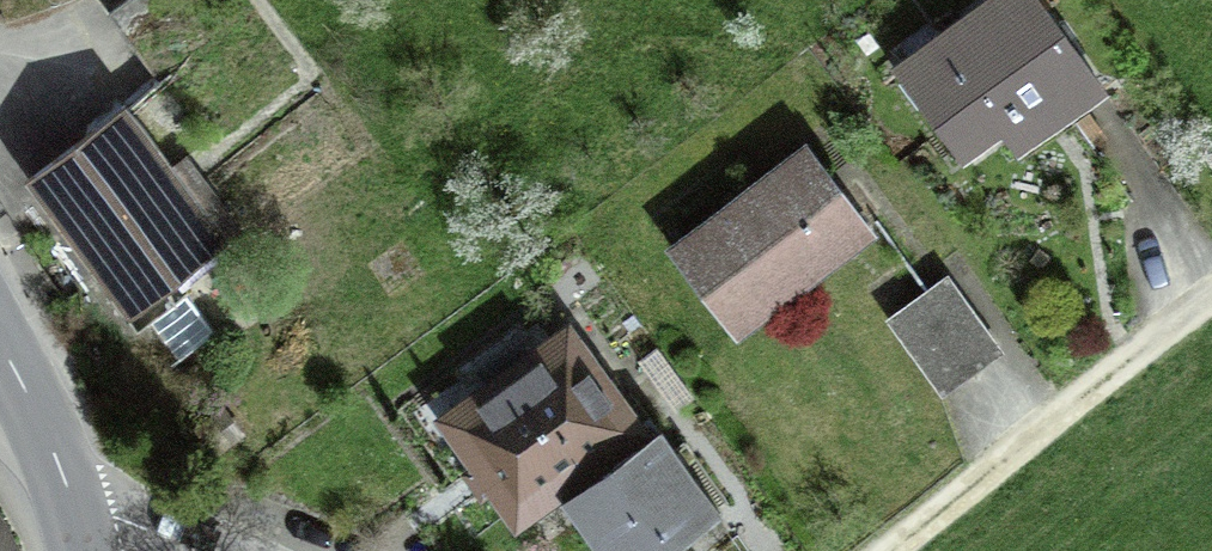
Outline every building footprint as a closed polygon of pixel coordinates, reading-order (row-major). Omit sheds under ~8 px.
[(109,13),(129,41),(181,4),(179,0),(127,0),(109,13)] [(907,84),(969,167),(1048,108),(1064,130),(1104,100),(1088,79),(1029,0),(1020,0),(907,84)] [(140,305),(180,359),(217,332),(176,277),(228,239),(126,103),(122,105),(126,110),(99,130),(97,127),(26,179),(99,277),(112,267),(137,301),(134,303),(137,307),(140,305)] [(811,154),(683,248),(740,324),(868,230),(811,154)] [(953,273),(898,315),(946,378),(1002,335),(953,273)] [(567,353),(462,427),(525,517),(554,491),(632,432),(567,353)] [(632,432),(554,491),(600,550),(671,550),(721,514),(650,419),(632,432)]
